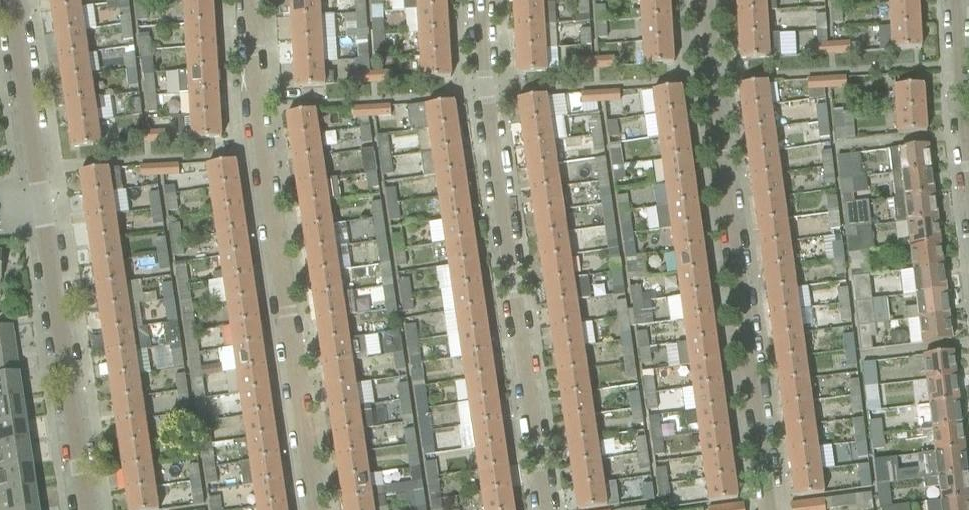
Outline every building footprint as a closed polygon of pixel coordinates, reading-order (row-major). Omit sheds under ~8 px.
[(52,12),(80,8),(79,0),(50,0),(52,12)] [(183,2),(185,25),(214,23),(212,0),(183,2)] [(291,18),(320,16),(319,0),(290,0),(291,18)] [(355,14),(366,14),(365,0),(354,0),(355,14)] [(403,10),(417,10),(446,8),(445,0),(403,0),(403,10)] [(578,18),(589,17),(588,0),(577,0),(578,18)] [(640,19),(670,17),(669,0),(639,0),(640,12),(629,12),(630,19),(640,19)] [(737,13),(773,10),(775,10),(774,0),(737,0),(737,13)] [(129,1),(118,2),(119,9),(119,12),(121,26),(131,24),(129,4),(129,1)] [(542,2),(513,4),(515,27),(543,25),(556,25),(555,14),(543,14),(542,4),(542,2)] [(889,4),(890,26),(919,25),(917,2),(889,4)] [(146,4),(135,5),(137,21),(147,20),(146,4)] [(594,6),(595,21),(605,21),(605,6),(594,6)] [(841,6),(830,7),(831,24),(842,23),(841,6)] [(52,12),(55,35),(84,31),(80,8),(52,12)] [(417,10),(418,32),(447,30),(446,8),(417,10)] [(766,11),(737,13),(739,35),(767,34),(766,11)] [(355,14),(356,37),(367,36),(366,14),(355,14)] [(825,14),(815,15),(816,31),(826,31),(825,14)] [(291,18),(292,41),(321,39),(320,16),(291,18)] [(640,19),(642,42),(671,40),(670,17),(640,19)] [(382,19),(372,20),(373,35),(383,34),(382,19)] [(605,21),(595,21),(596,39),(606,38),(605,21)] [(185,25),(187,48),(215,46),(214,23),(185,25)] [(131,24),(121,26),(121,28),(123,41),(133,40),(132,27),(131,24)] [(515,27),(516,49),(545,48),(543,25),(515,27)] [(890,26),(878,27),(879,50),(892,49),(892,50),(912,49),(920,48),(919,25),(890,26)] [(590,29),(579,29),(580,46),(591,46),(590,29)] [(418,32),(419,55),(448,53),(447,30),(418,32)] [(55,35),(58,58),(87,54),(84,31),(55,35)] [(826,31),(816,31),(817,44),(827,44),(826,31)] [(138,34),(140,51),(151,50),(149,32),(138,34)] [(383,34),(373,35),(374,53),(385,52),(383,34)] [(767,34),(739,35),(740,59),(779,56),(777,34),(767,34)] [(367,36),(356,37),(358,59),(369,58),(367,36)] [(292,41),(294,64),(322,62),(321,39),(292,41)] [(642,53),(635,54),(636,65),(643,65),(666,64),(672,63),(671,40),(642,42),(642,53)] [(833,43),(834,53),(850,52),(850,42),(833,43)] [(810,45),(811,54),(828,53),(827,44),(817,44),(810,45)] [(187,48),(188,71),(217,69),(215,46),(187,48)] [(517,73),(546,71),(545,48),(516,49),(517,73)] [(140,51),(143,73),(154,73),(151,50),(140,51)] [(123,54),(125,74),(137,73),(135,53),(123,54)] [(448,53),(419,55),(421,78),(450,76),(448,53)] [(58,58),(61,81),(90,77),(87,54),(58,58)] [(598,58),(598,68),(615,67),(614,57),(598,58)] [(358,59),(353,59),(354,73),(353,73),(354,84),(370,82),(369,58),(358,59)] [(593,68),(592,58),(576,59),(576,69),(593,68)] [(322,62),(294,64),(295,87),(333,85),(333,73),(323,73),(322,62)] [(177,95),(190,94),(218,92),(217,69),(188,71),(175,72),(177,95)] [(392,71),(376,72),(376,82),(393,81),(392,71)] [(137,73),(125,74),(127,87),(138,85),(137,73)] [(143,73),(145,96),(156,96),(154,73),(143,73)] [(61,81),(65,103),(93,99),(90,77),(61,81)] [(829,78),(829,88),(846,87),(846,77),(829,78)] [(823,78),(807,79),(807,80),(807,89),(808,101),(825,99),(823,88),(823,78)] [(739,85),(742,108),(770,105),(767,81),(739,85)] [(893,86),(895,110),(924,108),(922,84),(893,86)] [(653,90),(656,114),(684,110),(681,86),(653,90)] [(602,91),(603,101),(620,100),(619,90),(602,91)] [(190,94),(191,117),(220,115),(218,92),(190,94)] [(581,93),(582,103),(597,102),(596,92),(581,93)] [(518,99),(521,123),(549,119),(546,95),(518,99)] [(156,96),(145,96),(147,116),(158,115),(156,96)] [(65,103),(68,126),(96,122),(95,110),(104,109),(102,98),(93,99),(65,103)] [(139,99),(129,101),(131,118),(141,117),(139,99)] [(808,101),(804,101),(806,123),(816,122),(816,121),(827,120),(826,106),(825,99),(808,101)] [(409,131),(428,128),(457,124),(453,101),(426,105),(425,103),(405,106),(409,131)] [(373,106),(374,116),(391,115),(390,105),(373,106)] [(770,105),(742,108),(745,131),(773,127),(786,126),(783,107),(771,108),(770,105)] [(351,108),(352,118),(368,117),(367,107),(351,108)] [(924,108),(895,110),(896,133),(925,131),(924,108)] [(287,114),(290,137),(318,133),(315,109),(287,114)] [(684,110),(656,114),(659,137),(688,132),(684,110)] [(852,112),(832,114),(835,141),(855,139),(852,112)] [(220,115),(191,117),(179,117),(180,141),(221,138),(220,115)] [(599,118),(589,120),(591,136),(601,134),(599,118)] [(521,123),(525,146),(553,142),(549,119),(521,123)] [(827,120),(816,121),(818,138),(829,136),(827,120)] [(96,122),(68,126),(71,150),(100,146),(96,122)] [(616,122),(606,123),(608,138),(619,136),(616,122)] [(428,128),(432,151),(460,147),(457,124),(428,128)] [(372,144),(369,127),(359,128),(361,145),(372,144)] [(745,131),(748,154),(776,150),(773,127),(745,131)] [(149,132),(150,142),(166,141),(166,131),(149,132)] [(144,142),(143,132),(128,133),(128,143),(144,142)] [(659,137),(663,159),(691,155),(688,132),(659,137)] [(290,137),(293,160),(321,156),(318,133),(290,137)] [(601,134),(591,136),(594,153),(604,152),(601,134)] [(389,141),(378,143),(380,159),(391,157),(389,141)] [(525,146),(528,168),(556,164),(553,142),(525,146)] [(888,149),(891,174),(930,169),(927,145),(888,149)] [(422,152),(419,153),(423,176),(425,175),(435,174),(463,170),(460,147),(432,151),(422,152)] [(620,150),(610,152),(612,166),(622,165),(620,150)] [(748,154),(751,177),(779,173),(776,150),(748,154)] [(820,152),(822,167),(833,166),(831,151),(820,152)] [(837,157),(840,179),(861,177),(858,154),(837,157)] [(663,159),(666,182),(694,178),(691,155),(663,159)] [(293,160),(297,182),(325,178),(321,156),(293,160)] [(374,156),(361,158),(363,173),(363,174),(365,173),(376,172),(374,156)] [(391,157),(380,159),(383,175),(393,174),(391,157)] [(207,164),(210,188),(238,183),(235,160),(207,164)] [(642,162),(622,165),(624,172),(643,169),(642,164),(642,162)] [(651,162),(642,164),(643,169),(644,172),(652,171),(651,162)] [(178,164),(161,165),(162,175),(179,174),(178,164)] [(528,168),(531,191),(559,187),(556,164),(528,168)] [(139,166),(140,176),(156,175),(155,165),(139,166)] [(606,165),(596,166),(598,181),(608,180),(606,165)] [(622,165),(612,166),(614,183),(625,181),(624,172),(622,165)] [(833,166),(822,167),(824,185),(835,184),(833,166)] [(79,171),(83,195),(111,191),(111,190),(121,189),(118,167),(106,168),(79,171)] [(930,169),(891,174),(894,198),(894,199),(933,194),(930,169)] [(435,174),(438,197),(467,193),(463,170),(435,174)] [(376,172),(365,173),(368,190),(378,188),(376,172)] [(751,177),(755,200),(783,196),(779,173),(751,177)] [(297,182),(300,205),(328,201),(340,199),(337,177),(325,178),(297,182)] [(666,182),(669,205),(697,201),(694,178),(666,182)] [(853,178),(840,179),(842,196),(855,194),(853,178)] [(608,180),(598,181),(600,198),(610,196),(608,180)] [(210,188),(213,210),(242,206),(238,183),(210,188)] [(531,191),(535,214),(563,210),(559,187),(531,191)] [(395,188),(385,190),(387,204),(397,203),(395,188)] [(83,195),(86,218),(114,214),(111,191),(83,195)] [(158,192),(147,194),(149,209),(160,207),(158,192)] [(175,193),(165,194),(167,212),(178,210),(175,193)] [(438,197),(442,219),(470,215),(467,193),(438,197)] [(895,224),(907,222),(936,219),(933,194),(894,199),(892,199),(895,224)] [(627,195),(616,197),(617,202),(618,212),(629,210),(628,200),(627,195)] [(755,200),(758,222),(786,219),(783,196),(755,200)] [(826,198),(827,213),(838,211),(836,197),(826,198)] [(300,205),(303,228),(331,224),(328,201),(300,205)] [(657,209),(654,209),(657,230),(660,230),(672,228),(700,224),(697,201),(669,205),(669,207),(657,209)] [(380,202),(370,203),(372,218),(382,216),(380,202)] [(397,203),(387,204),(389,220),(400,218),(398,203),(397,203)] [(843,204),(846,228),(860,226),(857,203),(843,204)] [(213,210),(217,233),(245,229),(242,206),(213,210)] [(149,209),(152,226),(163,224),(160,207),(149,209)] [(612,209),(602,211),(604,227),(614,225),(612,209)] [(535,214),(538,236),(566,232),(563,210),(535,214)] [(629,210),(618,212),(621,229),(631,227),(629,210)] [(838,211),(827,213),(829,231),(840,230),(838,211)] [(86,218),(89,240),(118,237),(114,214),(86,218)] [(442,219),(445,242),(473,238),(470,215),(442,219)] [(382,216),(372,218),(375,234),(385,232),(382,216)] [(758,222),(761,245),(789,241),(786,219),(758,222)] [(907,222),(910,246),(939,243),(936,219),(907,222)] [(180,224),(169,226),(171,240),(182,238),(180,224)] [(303,228),(307,251),(335,247),(331,224),(303,228)] [(672,228),(675,251),(703,246),(700,224),(672,228)] [(614,225),(604,227),(605,235),(606,242),(617,241),(614,225)] [(846,228),(845,228),(848,253),(873,250),(870,225),(860,226),(846,228)] [(217,233),(220,256),(248,252),(245,229),(217,233)] [(538,236),(541,259),(569,255),(566,232),(538,236)] [(403,234),(391,236),(393,250),(405,248),(403,234)] [(89,240),(93,263),(121,259),(118,237),(89,240)] [(165,238),(154,239),(156,254),(167,253),(165,238)] [(182,238),(171,240),(174,257),(184,255),(182,238)] [(445,242),(448,265),(477,261),(473,238),(445,242)] [(633,241),(623,242),(625,257),(636,256),(633,241)] [(761,245),(764,268),(792,264),(789,241),(761,245)] [(831,244),(833,259),(843,257),(842,243),(831,244)] [(939,243),(910,246),(913,270),(942,267),(939,243)] [(387,245),(376,247),(378,264),(389,262),(387,245)] [(675,251),(678,273),(706,269),(703,246),(675,251)] [(307,251),(310,274),(338,269),(335,247),(307,251)] [(405,248),(393,250),(396,267),(407,266),(405,248)] [(220,256),(224,279),(252,275),(248,252),(220,256)] [(167,253),(156,254),(158,271),(169,270),(167,253)] [(849,254),(850,264),(869,263),(868,253),(849,254)] [(541,259),(545,282),(573,278),(569,255),(541,259)] [(619,255),(608,257),(610,272),(621,271),(619,255)] [(636,256),(625,257),(628,280),(639,278),(636,256)] [(843,257),(833,259),(835,277),(846,275),(843,257)] [(93,263),(96,286),(124,282),(121,259),(93,263)] [(448,265),(452,288),(480,284),(477,261),(448,265)] [(389,262),(378,264),(380,280),(392,278),(389,262)] [(764,268),(767,291),(795,287),(792,264),(764,268)] [(913,270),(900,272),(903,296),(916,294),(945,291),(942,267),(913,270)] [(176,270),(178,285),(189,284),(186,269),(176,270)] [(310,274),(313,296),(341,292),(338,269),(310,274)] [(678,273),(681,296),(709,292),(706,269),(678,273)] [(621,271),(610,272),(613,289),(623,287),(621,271)] [(224,279),(227,302),(255,297),(252,275),(224,279)] [(869,275),(853,277),(853,278),(855,302),(872,300),(869,277),(869,275)] [(398,280),(400,296),(411,294),(409,278),(398,280)] [(573,278),(545,282),(548,305),(576,300),(590,298),(587,278),(573,280),(573,278)] [(96,286),(99,309),(127,305),(124,282),(96,286)] [(171,284),(161,285),(163,300),(173,299),(171,284)] [(189,284),(178,285),(180,301),(191,300),(189,284)] [(452,288),(455,311),(483,307),(480,284),(452,288)] [(796,287),(798,307),(808,307),(806,286),(796,287)] [(640,287),(630,289),(632,304),(642,302),(640,287)] [(767,291),(770,314),(798,310),(795,287),(767,291)] [(836,290),(838,304),(849,303),(847,288),(836,290)] [(342,292),(313,296),(317,319),(345,315),(355,313),(352,291),(342,292)] [(917,307),(902,309),(904,321),(919,319),(948,315),(945,291),(916,294),(917,307)] [(681,296),(684,319),(712,315),(709,292),(681,296)] [(394,293),(383,294),(385,309),(396,307),(394,293)] [(411,294),(400,296),(403,312),(414,310),(411,294)] [(227,302),(230,324),(258,320),(255,297),(227,302)] [(173,299),(163,300),(166,319),(176,317),(173,299)] [(548,305),(551,327),(579,323),(576,300),(548,305)] [(855,302),(858,326),(874,324),(872,300),(855,302)] [(625,301),(615,303),(617,318),(627,316),(625,301)] [(642,302),(632,304),(634,322),(645,320),(642,302)] [(849,303),(838,304),(840,322),(851,321),(849,303)] [(99,309),(102,332),(131,328),(127,305),(99,309)] [(396,307),(385,309),(387,326),(398,325),(396,307)] [(455,311),(459,334),(487,329),(483,307),(455,311)] [(770,314),(773,336),(801,333),(798,310),(770,314)] [(193,315),(182,316),(184,331),(195,329),(193,315)] [(317,319),(320,342),(348,338),(345,315),(317,319)] [(684,319),(687,342),(716,338),(712,315),(684,319)] [(948,315),(919,319),(922,344),(951,340),(948,315)] [(627,316),(617,318),(619,334),(630,333),(627,316)] [(230,324),(234,347),(262,343),(258,320),(230,324)] [(166,323),(163,323),(166,346),(169,346),(180,344),(177,321),(166,323)] [(551,327),(554,350),(583,346),(579,323),(551,327)] [(415,324),(405,326),(407,341),(417,340),(415,324)] [(874,324),(858,326),(861,351),(871,350),(870,337),(876,337),(874,324)] [(131,328),(102,332),(106,354),(134,351),(150,348),(147,325),(131,328)] [(9,352),(15,351),(12,327),(9,327),(0,328),(0,353),(9,352)] [(195,329),(184,331),(187,348),(198,347),(195,329)] [(459,334),(462,356),(490,352),(487,329),(459,334)] [(636,333),(638,349),(649,348),(647,331),(636,333)] [(773,336),(776,359),(804,355),(801,333),(773,336)] [(842,335),(844,350),(854,349),(853,334),(842,335)] [(348,338),(320,342),(323,365),(344,362),(352,360),(366,358),(363,337),(348,339),(348,338)] [(678,343),(675,344),(678,367),(681,366),(691,365),(719,361),(716,338),(687,342),(678,343)] [(389,340),(392,355),(403,353),(401,339),(389,340)] [(417,340),(407,341),(410,364),(421,362),(417,340)] [(234,347),(219,349),(221,364),(222,372),(237,370),(265,366),(262,343),(234,347)] [(169,346),(172,368),(183,367),(180,344),(169,346)] [(554,350),(558,373),(586,368),(583,346),(554,350)] [(632,346),(621,348),(623,363),(634,361),(632,346)] [(649,348),(638,349),(640,365),(652,364),(649,348)] [(854,349),(844,350),(846,368),(856,367),(854,349)] [(19,375),(15,351),(9,352),(0,353),(0,378),(19,375)] [(106,354),(109,377),(137,373),(134,351),(106,354)] [(923,355),(926,379),(955,376),(952,351),(923,355)] [(462,356),(465,379),(493,375),(490,352),(462,356)] [(403,353),(392,355),(394,372),(405,371),(403,353)] [(776,359),(779,382),(807,378),(804,355),(776,359)] [(199,358),(189,360),(191,377),(202,375),(201,367),(199,358)] [(323,365),(327,387),(355,383),(352,360),(323,365)] [(634,361),(623,363),(626,381),(636,379),(634,361)] [(691,365),(694,388),(722,383),(719,361),(691,365)] [(421,362),(410,364),(414,387),(424,385),(421,362)] [(221,364),(201,367),(202,375),(222,372),(221,364)] [(237,370),(240,393),(269,388),(265,366),(237,370)] [(558,373),(561,395),(589,391),(586,368),(558,373)] [(875,370),(863,371),(865,387),(877,385),(875,370)] [(109,377),(112,400),(141,396),(137,373),(109,377)] [(9,399),(22,397),(19,375),(0,378),(0,401),(9,399)] [(184,375),(174,376),(175,383),(176,392),(187,391),(184,375)] [(202,375),(191,377),(194,397),(205,395),(202,375)] [(465,379),(469,402),(497,398),(493,375),(465,379)] [(926,379),(929,404),(958,400),(955,376),(926,379)] [(643,378),(645,395),(656,393),(654,377),(643,378)] [(779,382),(782,405),(811,401),(807,378),(779,382)] [(847,381),(849,396),(860,394),(858,380),(847,381)] [(327,387),(330,410),(358,406),(355,383),(327,387)] [(694,388),(697,410),(725,406),(722,383),(694,388)] [(396,386),(398,400),(409,399),(407,384),(396,386)] [(424,385),(414,387),(416,403),(426,401),(424,385)] [(877,385),(865,387),(867,403),(879,401),(877,385)] [(240,393),(244,415),(272,411),(269,388),(240,393)] [(187,391),(176,392),(179,409),(189,407),(187,391)] [(561,395),(564,418),(593,414),(589,391),(561,395)] [(638,392),(628,394),(630,408),(640,407),(638,392)] [(656,393),(645,395),(647,410),(659,408),(656,393)] [(860,394),(849,396),(851,414),(862,413),(860,394)] [(112,400),(116,423),(144,419),(141,396),(112,400)] [(25,420),(22,397),(0,401),(0,424),(25,420)] [(469,402),(472,425),(500,421),(497,398),(469,402)] [(409,399),(398,400),(401,418),(412,416),(409,399)] [(929,404),(932,428),(961,424),(958,400),(929,404)] [(811,401),(782,405),(786,428),(814,424),(811,401)] [(330,410),(333,433),(362,429),(374,427),(370,404),(358,406),(330,410)] [(195,406),(198,422),(208,421),(206,405),(195,406)] [(697,410),(683,412),(686,426),(699,424),(700,433),(728,429),(725,406),(697,410)] [(640,407),(630,408),(632,426),(643,424),(640,407)] [(244,415),(247,438),(275,434),(272,411),(244,415)] [(564,418),(568,441),(596,437),(593,414),(564,418)] [(429,416),(418,418),(420,432),(431,431),(429,416)] [(116,423),(119,446),(147,442),(144,419),(116,423)] [(180,420),(182,437),(193,435),(191,419),(180,420)] [(29,443),(25,420),(0,424),(0,447),(29,443)] [(851,422),(854,442),(865,440),(863,420),(851,422)] [(211,439),(208,421),(198,422),(200,441),(211,439)] [(472,425),(475,448),(503,444),(500,421),(472,425)] [(881,421),(869,422),(871,435),(882,434),(881,421)] [(786,428),(789,450),(817,447),(814,424),(786,428)] [(932,428),(935,452),(964,449),(961,424),(932,428)] [(333,433),(337,456),(365,452),(362,429),(333,433)] [(403,430),(405,446),(416,444),(414,429),(403,430)] [(700,433),(703,456),(731,452),(728,429),(700,433)] [(661,430),(650,431),(651,440),(663,439),(661,430)] [(431,431),(420,432),(423,449),(433,447),(431,431)] [(247,438),(250,461),(279,457),(275,434),(247,438)] [(882,434),(871,435),(873,450),(884,449),(882,434)] [(193,435),(182,437),(185,454),(196,452),(193,435)] [(568,441),(571,463),(599,459),(596,437),(568,441)] [(645,439),(635,440),(637,454),(647,452),(645,439)] [(663,439),(651,440),(654,457),(665,455),(663,439)] [(865,440),(854,442),(856,461),(868,459),(865,440)] [(119,446),(122,468),(150,464),(147,442),(119,446)] [(32,465),(29,443),(0,447),(0,470),(32,465)] [(416,444),(405,446),(407,463),(419,461),(416,444)] [(475,448),(479,471),(507,466),(503,444),(475,448)] [(789,450),(792,473),(820,469),(817,447),(789,450)] [(935,452),(916,454),(919,478),(923,478),(937,476),(943,476),(967,473),(964,449),(935,452)] [(213,451),(202,453),(204,468),(215,466),(213,451)] [(337,456),(340,478),(368,474),(365,452),(337,456)] [(647,452),(637,454),(639,471),(649,469),(647,452)] [(703,456),(706,479),(734,475),(731,452),(703,456)] [(243,485),(254,484),(282,480),(279,457),(250,461),(240,462),(243,485)] [(890,458),(874,460),(875,470),(877,484),(888,482),(893,482),(890,458)] [(571,463),(574,486),(603,482),(599,459),(571,463)] [(436,462),(425,463),(427,478),(438,477),(436,462)] [(122,468),(125,491),(154,487),(150,464),(122,468)] [(35,488),(32,465),(0,470),(0,493),(35,488)] [(198,466),(187,467),(190,482),(200,481),(198,466)] [(215,466),(204,468),(207,485),(217,483),(215,466)] [(507,466),(479,471),(482,493),(510,489),(507,466)] [(655,470),(658,486),(669,484),(666,468),(655,470)] [(820,469),(792,473),(795,497),(823,493),(820,469)] [(869,472),(858,473),(860,489),(871,488),(869,472)] [(940,500),(968,497),(968,493),(967,473),(937,476),(923,478),(924,488),(939,486),(940,500)] [(368,474),(340,478),(344,501),(383,495),(413,491),(423,490),(422,481),(370,489),(368,474)] [(734,475),(706,479),(709,502),(737,498),(734,475)] [(438,477),(427,478),(430,495),(440,493),(438,477)] [(254,484),(257,506),(285,502),(282,480),(254,484)] [(574,486),(578,509),(579,509),(606,506),(606,505),(618,503),(614,480),(603,482),(574,486)] [(200,481),(190,482),(193,506),(203,505),(200,481)] [(888,482),(877,484),(880,508),(891,506),(888,482)] [(669,484),(658,486),(660,502),(671,500),(669,484)] [(652,485),(641,486),(643,501),(654,499),(652,485)] [(125,491),(128,509),(157,509),(154,487),(125,491)] [(35,488),(0,493),(0,509),(38,509),(35,488)] [(471,495),(473,505),(474,505),(484,504),(484,509),(513,509),(510,489),(482,493),(473,495),(471,495)] [(413,491),(416,509),(426,509),(423,490),(413,491)] [(871,494),(846,498),(847,507),(872,504),(871,494)] [(344,501),(345,509),(373,509),(385,507),(383,495),(344,501)] [(219,496),(208,497),(210,509),(221,509),(219,496)] [(925,502),(926,509),(968,509),(968,497),(940,500),(929,502),(925,502)] [(847,507),(846,498),(831,500),(832,509),(847,507)] [(791,509),(825,509),(824,499),(790,504),(791,509)]
